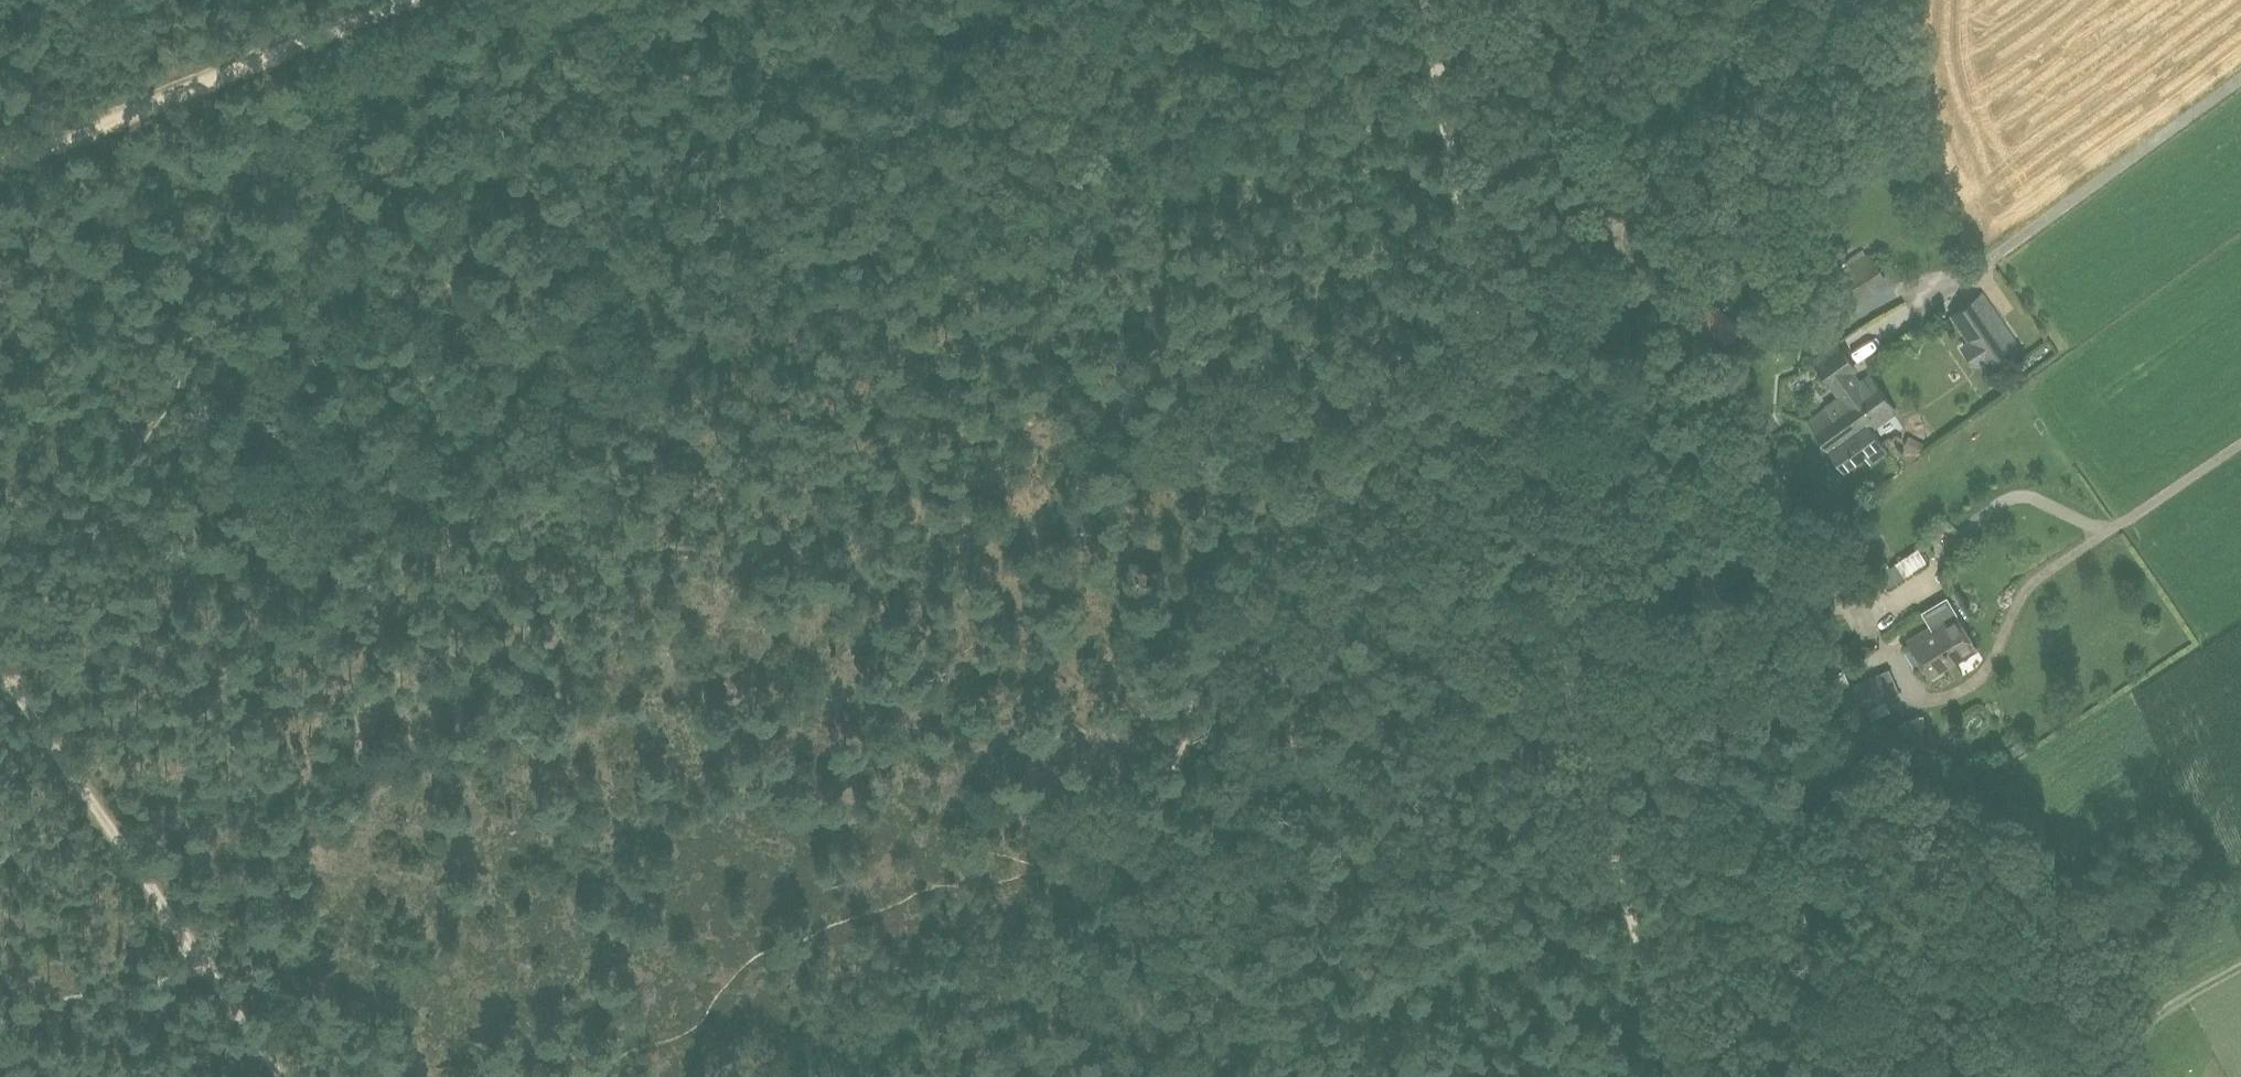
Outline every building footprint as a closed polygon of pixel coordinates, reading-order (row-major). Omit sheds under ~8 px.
[(1850,298),(1889,274),(1874,251),(1836,275),(1850,298)] [(1666,281),(1676,279),(1673,266),(1663,268),(1666,281)] [(1988,359),(1989,360),(2016,341),(1983,293),(1973,300),(1956,312),(1973,336),(1960,345),(1974,368),(1988,359)] [(1685,322),(1721,351),(1740,327),(1704,298),(1685,322)] [(1862,423),(1868,419),(1874,428),(1900,411),(1873,373),(1855,386),(1849,377),(1860,369),(1840,341),(1816,358),(1843,396),(1862,423)] [(1870,464),(1890,450),(1874,428),(1868,419),(1862,423),(1843,396),(1811,419),(1848,470),(1866,457),(1870,464)] [(1919,453),(1925,443),(1909,434),(1903,445),(1919,453)] [(1904,566),(1918,556),(1910,544),(1896,555),(1904,566)] [(1931,625),(1954,663),(1978,648),(1955,610),(1945,595),(1920,610),(1930,626),(1931,625)] [(1930,677),(1954,663),(1931,625),(1930,626),(1907,640),(1930,677)] [(1841,730),(1888,710),(1883,699),(1890,696),(1886,687),(1891,685),(1884,670),(1879,672),(1839,690),(1840,693),(1826,699),(1841,730)] [(2033,745),(2016,757),(2023,767),(2040,754),(2033,745)]
